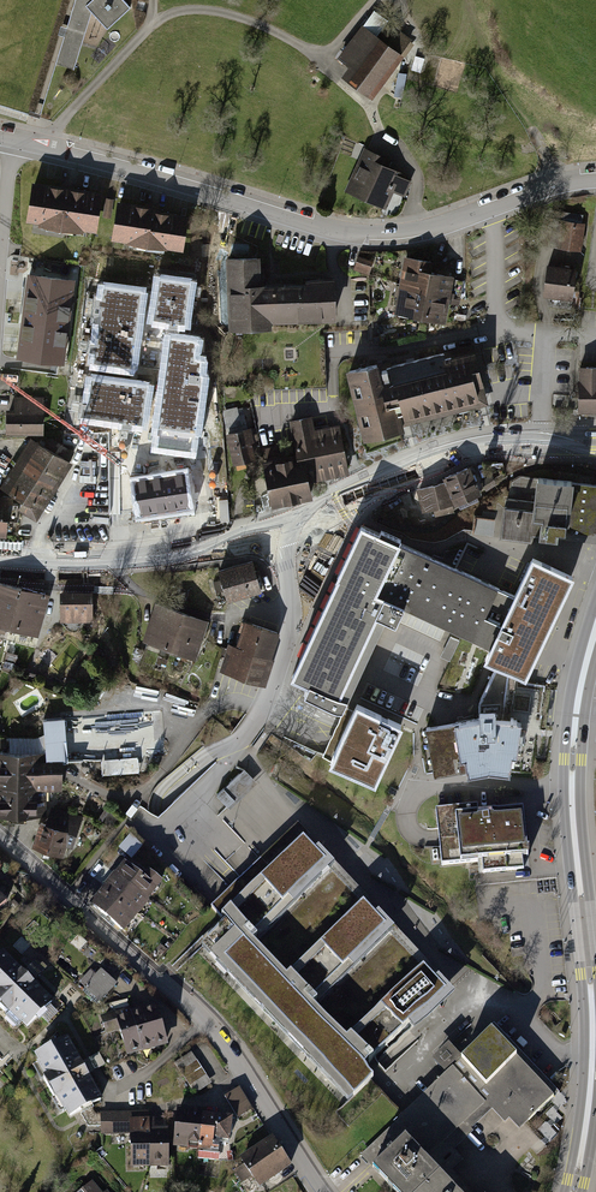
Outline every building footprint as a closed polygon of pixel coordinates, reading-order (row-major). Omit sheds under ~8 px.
[(55,64),(74,70),(81,47),(92,12),(107,29),(113,24),(130,7),(124,0),(75,0),(55,64)] [(342,74),(371,97),(403,55),(363,24),(338,56),(349,65),(342,74)] [(362,154),(345,192),(394,214),(411,176),(362,154)] [(100,193),(31,182),(24,224),(92,236),(100,193)] [(184,216),(117,201),(109,238),(176,253),(184,216)] [(583,222),(558,219),(554,246),(580,250),(583,222)] [(228,257),(231,326),(337,321),(335,275),(306,276),(306,283),(263,285),(262,255),(228,257)] [(405,256),(398,287),(427,293),(431,272),(433,262),(405,256)] [(574,268),(545,264),(541,296),(571,300),(574,268)] [(76,278),(28,271),(16,355),(64,361),(76,278)] [(454,276),(431,272),(427,293),(449,298),(454,276)] [(194,282),(158,277),(151,323),(187,328),(194,282)] [(145,291),(102,285),(91,366),(134,372),(145,291)] [(393,312),(422,317),(427,293),(398,287),(393,312)] [(444,322),(449,298),(427,293),(422,317),(439,321),(444,322)] [(201,340),(168,335),(154,434),(156,434),(154,449),(194,455),(197,433),(199,433),(206,380),(203,380),(206,359),(199,358),(201,340)] [(444,365),(457,411),(489,402),(472,342),(440,351),(444,365)] [(398,418),(387,381),(381,360),(374,362),(345,370),(364,439),(401,429),(398,418)] [(444,365),(387,381),(398,418),(417,413),(420,421),(457,411),(444,365)] [(581,411),(595,411),(595,367),(581,367),(581,411)] [(150,385),(90,376),(84,420),(143,428),(150,385)] [(40,396),(13,397),(13,408),(5,408),(5,434),(41,434),(40,396)] [(307,459),(311,480),(350,473),(341,425),(317,429),(314,415),(290,419),(296,456),(297,461),(307,459)] [(225,434),(233,464),(253,459),(246,429),(225,434)] [(0,483),(0,486),(38,512),(71,464),(31,437),(0,483)] [(314,494),(311,480),(307,459),(297,461),(296,456),(266,462),(274,502),(314,494)] [(442,475),(444,480),(453,502),(480,490),(469,464),(442,475)] [(181,469),(128,478),(134,516),(187,508),(181,469)] [(453,502),(444,480),(415,487),(421,510),(432,507),(434,514),(453,510),(452,502),(453,502)] [(496,513),(473,512),(473,533),(495,534),(496,513)] [(489,639),(512,591),(398,538),(401,530),(363,513),(293,662),(309,670),(304,680),(345,699),(349,689),(386,611),(396,616),(400,607),(403,599),(489,639)] [(573,566),(533,547),(512,591),(489,639),(486,645),(500,652),(510,657),(526,665),(573,566)] [(248,561),(216,568),(224,602),(255,595),(248,561)] [(0,583),(0,626),(11,628),(20,588),(0,583)] [(48,594),(20,588),(11,628),(39,634),(48,594)] [(90,592),(59,591),(59,622),(90,622),(90,592)] [(182,613),(154,605),(143,643),(170,651),(182,613)] [(209,621),(182,613),(170,651),(197,659),(209,621)] [(229,645),(219,672),(265,688),(278,634),(245,621),(235,647),(229,645)] [(495,714),(502,716),(510,657),(500,652),(478,699),(495,699),(495,714)] [(403,715),(357,693),(329,751),(376,773),(403,715)] [(450,719),(423,724),(431,769),(461,764),(464,769),(505,767),(505,753),(522,756),(526,723),(502,716),(495,714),(495,699),(478,699),(476,716),(450,719)] [(160,711),(43,719),(45,764),(100,761),(101,778),(140,775),(139,758),(163,756),(160,711)] [(0,752),(0,817),(29,816),(28,792),(61,791),(60,765),(18,766),(17,752),(0,752)] [(477,808),(435,811),(438,849),(429,850),(430,864),(438,863),(438,866),(476,863),(476,872),(525,869),(521,813),(478,816),(477,808)] [(40,824),(33,847),(63,856),(70,834),(75,836),(80,818),(50,809),(45,825),(40,824)] [(298,830),(212,909),(233,931),(209,953),(346,1099),(455,997),(298,830)] [(130,832),(119,845),(132,856),(143,843),(130,832)] [(123,864),(112,878),(144,903),(155,888),(123,864)] [(112,878),(101,892),(133,917),(144,903),(112,878)] [(101,892),(90,906),(122,932),(133,917),(101,892)] [(2,953),(0,954),(0,1006),(21,1028),(49,1002),(2,953)] [(117,984),(96,965),(78,984),(100,1003),(117,984)] [(154,1006),(131,1012),(142,1053),(165,1047),(154,1006)] [(131,1012),(108,1018),(118,1059),(142,1053),(131,1012)] [(455,1067),(481,1094),(518,1059),(492,1032),(455,1067)] [(98,1102),(66,1040),(33,1057),(66,1119),(98,1102)] [(202,1059),(190,1063),(198,1089),(210,1085),(202,1059)] [(554,1098),(518,1059),(481,1094),(495,1109),(517,1132),(554,1098)] [(439,1176),(432,1169),(495,1109),(481,1094),(455,1067),(402,1116),(367,1149),(360,1156),(394,1191),(422,1191),(439,1176)] [(225,1093),(237,1115),(253,1106),(241,1085),(225,1093)] [(129,1169),(141,1168),(139,1113),(100,1115),(100,1137),(127,1136),(129,1169)] [(139,1113),(141,1168),(168,1167),(167,1131),(150,1131),(150,1113),(139,1113)] [(202,1116),(175,1114),(173,1144),(200,1146),(202,1116)] [(230,1118),(202,1116),(200,1146),(228,1148),(230,1118)] [(270,1140),(241,1159),(261,1190),(290,1171),(270,1140)] [(439,1176),(422,1191),(454,1191),(439,1176)] [(78,1191),(107,1191),(96,1178),(78,1191)]
